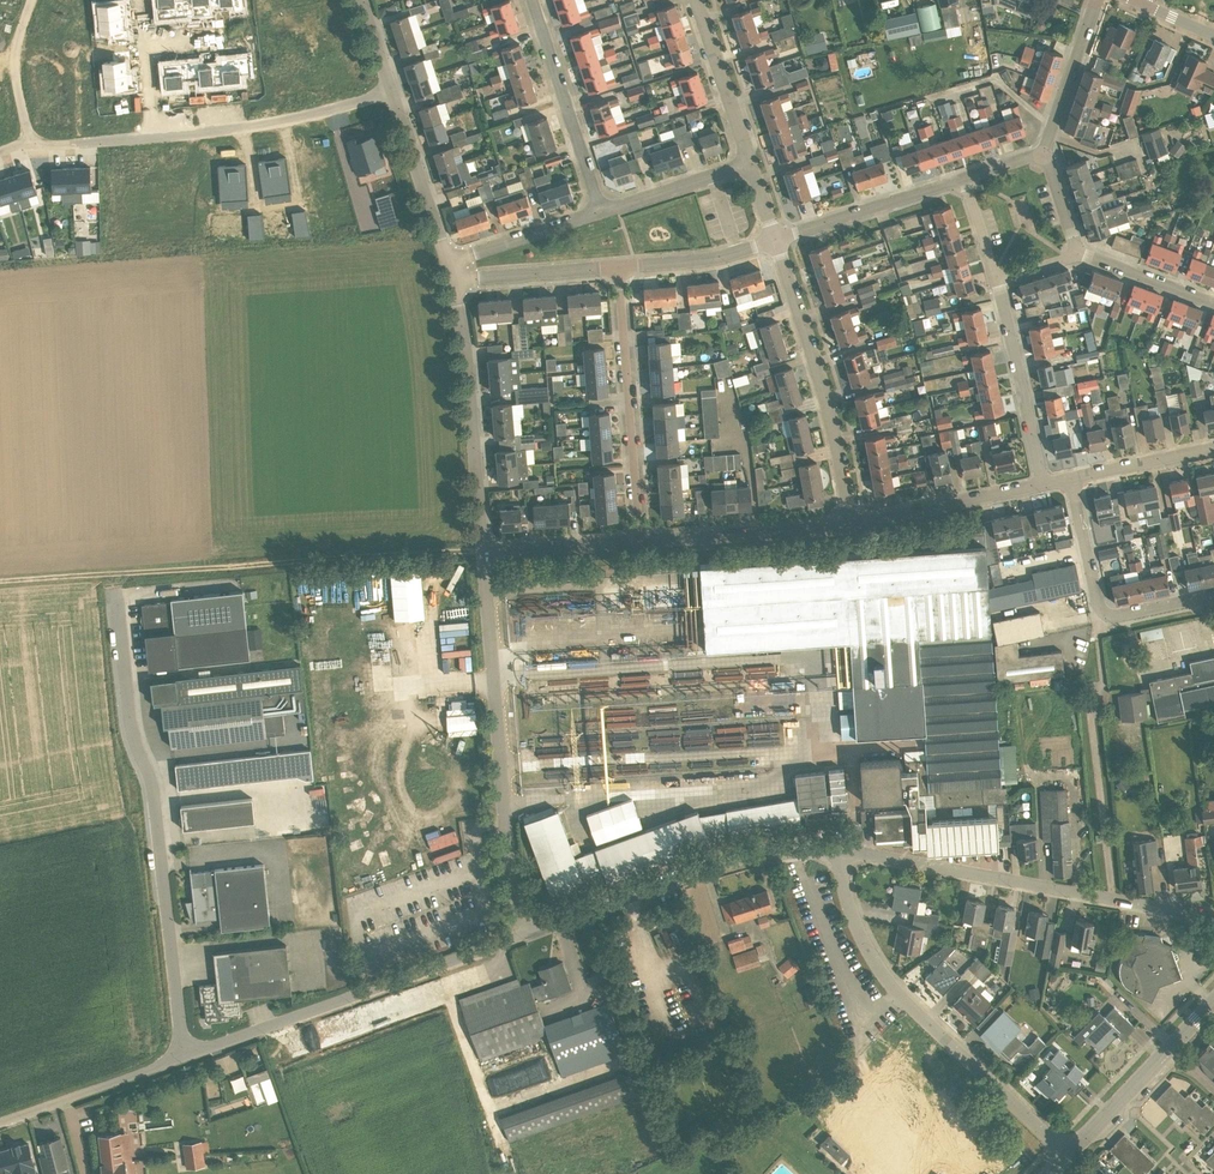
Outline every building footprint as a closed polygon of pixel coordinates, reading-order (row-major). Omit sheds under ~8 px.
[(185,0),(158,0),(159,17),(186,15),(185,0)] [(211,0),(185,0),(186,15),(194,14),(194,17),(212,15),(211,6),(211,0)] [(242,0),(211,0),(211,6),(234,4),(234,10),(243,9),(242,0)] [(443,10),(452,7),(450,0),(440,0),(443,10)] [(514,14),(510,0),(496,5),(483,9),(485,14),(488,23),(497,20),(514,14)] [(559,10),(577,4),(576,0),(556,0),(559,10)] [(943,18),(945,24),(946,28),(960,25),(955,3),(960,2),(959,0),(940,0),(943,15),(943,18)] [(982,7),(984,18),(996,17),(994,3),(1000,2),(1016,10),(1032,18),(1034,0),(981,0),(982,7)] [(636,8),(634,1),(620,5),(623,13),(636,8)] [(121,2),(98,4),(99,17),(122,15),(121,2)] [(401,3),(387,7),(390,15),(403,10),(401,3)] [(424,4),(413,7),(409,8),(412,15),(426,10),(424,4)] [(559,10),(564,24),(577,20),(591,15),(588,9),(580,12),(577,4),(559,10)] [(663,23),(680,18),(675,4),(649,13),(652,21),(661,18),(663,23)] [(377,9),(380,18),(389,15),(386,6),(377,9)] [(610,6),(606,7),(595,11),(597,18),(609,15),(613,13),(610,6)] [(753,16),(762,13),(760,6),(746,11),(733,15),(738,30),(756,24),(753,16)] [(468,7),(455,12),(457,20),(470,16),(468,7)] [(636,23),(641,22),(638,12),(624,17),(627,26),(636,23)] [(514,14),(497,20),(499,28),(490,31),(492,37),(505,33),(519,28),(514,14)] [(99,17),(101,32),(111,31),(111,39),(128,37),(127,28),(123,28),(122,15),(99,17)] [(414,31),(408,15),(406,17),(392,21),(397,37),(414,31)] [(618,15),(598,21),(602,33),(622,27),(618,15)] [(680,18),(663,23),(667,37),(685,32),(680,18)] [(1040,29),(1044,29),(1047,26),(1047,22),(1044,19),(1040,19),(1037,22),(1037,26),(1040,29)] [(918,21),(907,23),(908,27),(891,30),(893,38),(910,36),(920,34),(918,21)] [(636,23),(627,26),(626,27),(628,34),(639,31),(636,23)] [(1135,30),(1123,25),(1120,23),(1118,28),(1111,26),(1100,49),(1100,54),(1109,58),(1110,55),(1116,58),(1124,56),(1128,46),(1135,30)] [(756,24),(738,30),(743,45),(770,37),(768,30),(764,31),(758,33),(756,25),(756,24)] [(795,26),(773,33),(776,41),(798,34),(795,26)] [(576,50),(594,44),(592,36),(601,33),(599,27),(572,36),(576,50)] [(402,54),(419,48),(419,47),(414,31),(397,37),(402,54)] [(685,32),(667,37),(671,51),(689,45),(685,32)] [(925,43),(924,33),(920,34),(910,36),(911,46),(925,43)] [(649,43),(659,40),(657,34),(648,37),(649,43)] [(467,53),(480,49),(477,39),(464,43),(467,53)] [(1170,46),(1155,39),(1151,49),(1149,49),(1140,71),(1149,75),(1152,69),(1148,67),(1151,60),(1162,65),(1164,59),(1170,47),(1170,46)] [(659,40),(649,43),(651,49),(661,46),(659,40)] [(825,40),(805,45),(808,54),(828,49),(825,40)] [(422,46),(423,47),(424,52),(438,48),(436,41),(427,44),(422,46)] [(520,43),(506,47),(492,52),(494,57),(495,57),(504,54),(507,62),(524,57),(520,43)] [(594,44),(576,50),(581,64),(599,58),(594,44)] [(689,45),(671,51),(672,51),(674,60),(665,63),(667,68),(694,59),(689,45)] [(1026,46),(1022,57),(1031,61),(1034,54),(1035,49),(1026,46)] [(467,53),(466,54),(469,63),(474,61),(489,56),(486,47),(480,49),(467,53)] [(614,47),(604,50),(606,56),(616,52),(614,47)] [(438,48),(424,52),(426,59),(427,60),(431,58),(440,55),(438,48)] [(751,72),(769,66),(766,58),(776,54),(773,48),(760,52),(746,57),(751,72)] [(1046,48),(1042,57),(1040,63),(1058,70),(1063,55),(1046,48)] [(601,65),(610,62),(609,61),(618,58),(616,52),(606,56),(599,58),(581,64),(585,78),(603,72),(601,65)] [(1204,68),(1207,62),(1190,54),(1178,80),(1197,87),(1210,93),(1213,85),(1213,73),(1204,68)] [(221,59),(222,65),(224,83),(242,81),(241,73),(249,72),(248,56),(221,59)] [(524,57),(507,62),(511,76),(528,70),(524,57)] [(1020,63),(1019,64),(1029,67),(1031,61),(1022,57),(1021,58),(1020,63)] [(1110,72),(1113,62),(1097,57),(1094,67),(1099,69),(1110,72)] [(856,58),(848,59),(849,67),(857,66),(856,58)] [(126,59),(104,61),(105,75),(128,73),(126,59)] [(428,76),(423,61),(422,60),(406,65),(411,81),(428,76)] [(837,60),(830,62),(831,70),(839,69),(837,60)] [(224,83),(222,65),(200,67),(199,61),(191,62),(192,77),(200,77),(201,85),(224,83)] [(474,61),(469,63),(472,74),(477,72),(474,61)] [(164,64),(167,88),(185,87),(184,78),(192,78),(191,62),(164,64)] [(788,77),(784,75),(783,76),(778,63),(769,66),(751,72),(756,87),(774,81),(776,87),(789,82),(788,77)] [(1040,63),(1040,64),(1035,78),(1053,84),(1058,70),(1040,63)] [(653,77),(651,69),(642,72),(644,80),(653,77)] [(1098,74),(1085,70),(1080,85),(1098,91),(1107,94),(1110,86),(1120,90),(1124,77),(1110,72),(1099,69),(1098,74)] [(528,70),(511,76),(516,90),(533,84),(528,70)] [(1002,73),(1007,82),(1013,79),(1008,70),(1002,73)] [(603,72),(585,78),(590,92),(617,83),(615,77),(606,80),(603,72)] [(637,72),(622,77),(625,87),(640,82),(637,72)] [(702,86),(698,72),(684,77),(671,81),(672,86),(682,83),(685,92),(702,86)] [(133,85),(129,85),(128,73),(105,75),(106,89),(116,88),(117,96),(134,94),(133,85)] [(500,74),(490,77),(492,83),(502,79),(500,74)] [(428,76),(411,81),(417,98),(430,93),(433,92),(433,91),(428,76)] [(1053,84),(1035,78),(1032,87),(1022,84),(1020,90),(1034,95),(1048,99),(1053,84)] [(502,79),(492,83),(494,89),(504,85),(502,79)] [(808,79),(796,83),(799,91),(810,87),(808,79)] [(459,83),(450,86),(452,92),(461,89),(459,83)] [(516,90),(518,96),(505,100),(507,108),(493,112),(495,119),(510,114),(508,108),(537,99),(533,84),(516,90)] [(651,84),(646,86),(649,96),(654,95),(651,84)] [(642,85),(627,89),(631,100),(646,96),(642,85)] [(1093,105),(1098,91),(1080,85),(1075,99),(1093,105)] [(452,92),(450,86),(441,89),(436,90),(438,97),(452,92)] [(707,100),(706,96),(702,86),(685,92),(687,100),(678,103),(679,109),(693,105),(707,100)] [(1142,89),(1128,87),(1120,110),(1134,114),(1142,89)] [(461,89),(452,92),(454,98),(463,95),(461,89)] [(1004,91),(997,93),(1001,104),(1008,102),(1004,91)] [(454,98),(452,92),(438,97),(440,103),(441,103),(445,101),(454,98)] [(766,117),(784,111),(781,102),(791,99),(789,93),(775,97),(761,102),(766,117)] [(618,97),(605,102),(591,106),(596,120),(613,114),(611,106),(620,103),(618,97)] [(1075,99),(1070,114),(1087,120),(1090,113),(1099,117),(1100,115),(1108,118),(1111,112),(1103,109),(1093,105),(1075,99)] [(973,100),(966,102),(968,110),(975,107),(973,100)] [(950,104),(949,101),(939,105),(944,120),(948,119),(953,137),(946,140),(951,158),(966,153),(950,104)] [(981,148),(975,130),(967,133),(957,102),(950,104),(966,153),(981,148)] [(1103,109),(1111,112),(1112,106),(1104,103),(1103,109)] [(443,120),(440,112),(437,104),(420,109),(426,126),(443,120)] [(987,116),(990,125),(996,143),(1011,138),(1005,120),(997,123),(993,114),(991,104),(990,105),(985,106),(984,107),(987,116)] [(1193,116),(1203,113),(1200,105),(1191,108),(1193,116)] [(1021,119),(1017,106),(1011,108),(1014,117),(1005,120),(1011,138),(1026,133),(1021,119)] [(808,119),(806,113),(797,116),(794,107),(784,111),(766,117),(771,131),(789,126),(798,123),(808,119)] [(981,118),(987,116),(984,107),(977,109),(981,118)] [(703,117),(701,109),(686,114),(689,122),(703,117)] [(882,112),(885,121),(894,118),(891,109),(882,112)] [(870,112),(873,120),(878,118),(876,110),(870,112)] [(652,112),(636,117),(640,129),(656,124),(652,112)] [(668,112),(654,116),(656,123),(670,119),(668,112)] [(613,114),(596,120),(600,135),(614,130),(627,126),(625,120),(616,123),(613,114)] [(1097,124),(1087,120),(1070,114),(1064,129),(1082,135),(1080,143),(1096,148),(1099,140),(1092,138),(1097,124)] [(1139,134),(1132,114),(1123,117),(1129,137),(1139,134)] [(533,121),(529,122),(525,124),(521,125),(525,140),(533,137),(552,131),(547,116),(533,121)] [(525,124),(522,117),(514,119),(514,121),(516,127),(521,125),(525,124)] [(808,119),(798,123),(800,129),(810,125),(808,119)] [(448,136),(447,133),(443,120),(426,126),(431,142),(445,138),(448,136)] [(925,126),(928,136),(934,134),(932,126),(931,124),(925,126)] [(691,129),(687,131),(686,125),(673,129),(675,136),(662,140),(665,148),(671,166),(685,161),(679,144),(686,142),(687,146),(695,143),(691,129)] [(717,131),(714,125),(698,130),(700,136),(694,138),(700,154),(705,152),(706,154),(723,149),(717,131)] [(990,125),(984,127),(975,130),(981,148),(996,143),(990,125)] [(793,140),(789,126),(771,131),(776,146),(793,140)] [(928,136),(925,126),(918,128),(921,138),(928,136)] [(500,128),(492,130),(497,145),(504,143),(500,128)] [(1142,134),(1145,141),(1162,135),(1160,128),(1142,134)] [(453,141),(467,136),(465,130),(451,134),(453,141)] [(636,157),(645,154),(637,130),(628,133),(631,141),(636,157)] [(552,131),(533,137),(538,153),(557,147),(552,131)] [(616,146),(628,142),(631,141),(628,133),(613,138),(616,146)] [(454,156),(462,154),(459,146),(469,143),(476,141),(474,135),(467,137),(467,136),(453,141),(454,146),(451,148),(435,153),(440,169),(457,164),(454,156)] [(1168,152),(1162,135),(1145,141),(1151,158),(1168,152)] [(385,164),(376,136),(360,141),(359,138),(347,141),(353,158),(351,159),(354,168),(356,167),(358,176),(374,171),(373,167),(385,164)] [(802,138),(793,140),(776,146),(781,161),(794,157),(808,152),(806,148),(805,146),(802,138)] [(1179,139),(1170,148),(1178,156),(1187,147),(1179,139)] [(916,150),(913,140),(898,145),(902,159),(907,172),(922,167),(916,150)] [(951,158),(946,140),(931,145),(937,163),(951,158)] [(886,142),(870,147),(876,162),(867,165),(873,183),(888,179),(884,165),(883,162),(892,159),(886,142)] [(937,163),(931,145),(916,150),(922,167),(937,163)] [(873,183),(867,165),(863,153),(854,156),(851,146),(838,150),(840,156),(844,169),(851,166),(858,188),(873,183)] [(665,148),(651,152),(657,170),(671,166),(665,148)] [(840,156),(838,150),(837,148),(825,152),(826,153),(828,160),(829,160),(840,156)] [(1160,163),(1161,163),(1170,160),(1168,152),(1160,155),(1158,156),(1160,163)] [(634,178),(629,164),(628,160),(625,153),(609,159),(617,183),(634,178)] [(535,154),(534,155),(526,157),(528,165),(530,164),(538,162),(535,154)] [(560,155),(555,156),(545,159),(547,165),(562,161),(560,155)] [(260,162),(265,195),(291,192),(286,158),(260,162)] [(1129,161),(1134,176),(1142,173),(1137,159),(1129,161)] [(1092,175),(1088,164),(1087,160),(1067,166),(1072,181),(1092,175)] [(459,181),(465,179),(467,185),(483,180),(489,178),(486,170),(479,173),(479,174),(471,176),(466,161),(457,164),(440,169),(445,186),(459,181)] [(1123,163),(1128,178),(1134,176),(1129,161),(1123,163)] [(71,197),(71,163),(51,164),(51,188),(62,187),(62,197),(71,197)] [(89,163),(71,163),(71,197),(79,197),(79,187),(89,187),(89,163)] [(1123,163),(1116,166),(1121,180),(1128,178),(1123,163)] [(531,187),(536,185),(530,164),(528,165),(524,166),(526,171),(531,187)] [(813,169),(812,164),(784,173),(789,188),(807,182),(804,172),(813,169)] [(222,200),(248,199),(246,165),(220,166),(222,200)] [(30,168),(12,174),(21,206),(31,203),(28,194),(38,191),(30,168)] [(526,171),(519,173),(524,186),(524,188),(525,189),(531,187),(526,171)] [(12,174),(0,178),(0,203),(11,200),(14,209),(21,206),(12,174)] [(1092,175),(1072,181),(1076,195),(1096,189),(1104,186),(1102,178),(1094,181),(1092,175)] [(553,182),(559,202),(574,197),(569,181),(567,177),(553,182)] [(518,216),(510,193),(495,198),(489,178),(483,180),(490,200),(495,199),(503,221),(518,216)] [(491,224),(486,208),(484,202),(490,200),(483,180),(467,185),(469,185),(470,190),(479,188),(483,202),(469,206),(469,208),(471,213),(476,229),(491,224)] [(553,182),(552,182),(551,180),(537,184),(537,185),(539,191),(544,207),(559,202),(553,182)] [(812,197),(807,182),(789,188),(794,203),(812,197)] [(464,193),(462,187),(447,191),(449,198),(464,193)] [(843,194),(841,187),(832,190),(834,197),(843,194)] [(527,195),(525,189),(524,188),(510,193),(518,216),(533,211),(528,197),(527,195)] [(1115,197),(1113,191),(1099,196),(1096,189),(1076,195),(1081,210),(1116,198),(1115,197)] [(389,193),(376,197),(379,209),(376,210),(381,227),(398,222),(389,193)] [(1124,194),(1115,197),(1116,198),(1081,210),(1085,223),(1129,209),(1124,194)] [(1154,214),(1150,202),(1140,205),(1129,209),(1085,223),(1090,239),(1135,224),(1133,218),(1143,215),(1144,217),(1154,214)] [(938,226),(955,220),(951,206),(922,215),(927,229),(938,225),(938,226)] [(292,212),(296,237),(311,236),(306,210),(292,212)] [(262,213),(248,214),(250,240),(265,239),(262,213)] [(476,229),(471,213),(456,218),(461,234),(476,229)] [(955,220),(938,226),(942,239),(959,234),(955,220)] [(899,222),(884,227),(888,240),(903,236),(899,222)] [(1205,230),(1199,228),(1196,235),(1202,237),(1205,230)] [(916,247),(918,253),(934,248),(936,256),(946,253),(946,254),(964,248),(959,234),(942,239),(934,242),(924,245),(916,247)] [(1116,234),(1112,247),(1119,250),(1123,237),(1116,234)] [(1133,234),(1131,240),(1138,242),(1145,245),(1147,240),(1133,234)] [(1160,265),(1166,248),(1160,245),(1163,237),(1155,234),(1151,246),(1146,259),(1160,265)] [(1175,270),(1184,245),(1176,241),(1178,236),(1172,234),(1169,241),(1166,248),(1160,265),(1175,270)] [(932,236),(922,239),(924,245),(934,242),(932,236)] [(1126,252),(1131,240),(1123,237),(1119,250),(1126,252)] [(848,239),(840,242),(842,248),(850,245),(848,239)] [(91,253),(91,242),(91,240),(76,241),(77,255),(91,254),(91,253)] [(1131,240),(1126,252),(1133,255),(1138,242),(1131,240)] [(101,252),(100,241),(91,242),(91,253),(101,252)] [(1133,255),(1141,257),(1145,245),(1138,242),(1133,255)] [(832,258),(828,245),(810,251),(814,264),(832,258)] [(28,246),(13,250),(15,258),(31,254),(28,246)] [(46,247),(47,256),(55,254),(53,246),(46,247)] [(1210,251),(1211,248),(1206,247),(1204,254),(1201,253),(1201,251),(1194,249),(1190,260),(1185,274),(1200,279),(1206,263),(1208,256),(1210,251)] [(9,259),(8,248),(0,249),(0,260),(9,259)] [(964,248),(946,254),(950,267),(968,262),(964,248)] [(818,277),(836,271),(835,266),(832,258),(814,264),(818,277)] [(901,259),(895,261),(897,267),(903,265),(901,259)] [(853,260),(844,263),(846,268),(854,265),(853,260)] [(946,283),(954,281),(972,276),(968,262),(950,267),(942,269),(932,271),(933,272),(934,278),(944,275),(946,283)] [(932,271),(942,269),(940,263),(931,266),(932,271)] [(1206,263),(1200,279),(1213,284),(1213,266),(1206,263)] [(836,271),(818,277),(823,291),(850,281),(848,274),(856,272),(854,265),(846,268),(836,271)] [(766,285),(761,269),(746,274),(753,299),(754,299),(773,293),(769,284),(766,285)] [(1069,269),(1052,274),(1058,290),(1074,285),(1073,283),(1069,269)] [(1088,286),(1088,288),(1102,293),(1108,276),(1094,271),(1093,274),(1085,271),(1081,283),(1088,286)] [(733,287),(738,304),(750,300),(753,299),(746,274),(744,275),(731,279),(733,287)] [(1052,274),(1050,275),(1036,279),(1044,303),(1053,300),(1051,292),(1058,290),(1052,274)] [(946,283),(948,291),(946,291),(948,297),(957,294),(958,295),(976,290),(972,276),(954,281),(946,283)] [(1102,293),(1103,293),(1116,298),(1123,281),(1108,276),(1102,293)] [(1036,279),(1020,284),(1020,285),(1023,294),(1025,301),(1035,298),(1037,305),(1025,308),(1027,316),(1041,313),(1046,310),(1044,303),(1036,279)] [(704,283),(707,307),(707,314),(716,314),(716,310),(722,309),(721,295),(719,281),(704,283)] [(850,281),(823,291),(827,304),(841,300),(854,295),(852,289),(850,282),(850,281)] [(690,301),(691,309),(697,309),(707,307),(704,283),(688,285),(690,299),(690,301)] [(874,295),(876,294),(872,283),(857,288),(861,300),(874,295)] [(1013,297),(1023,294),(1020,285),(1015,286),(1012,293),(1013,297)] [(1143,307),(1149,290),(1134,285),(1129,298),(1125,309),(1131,312),(1134,303),(1143,307)] [(677,300),(676,296),(676,286),(660,287),(662,303),(663,313),(672,312),(672,317),(679,316),(680,329),(687,328),(685,312),(678,313),(678,312),(677,302),(677,300)] [(660,287),(646,288),(644,288),(646,305),(662,303),(660,287)] [(1163,295),(1149,290),(1143,307),(1151,310),(1148,318),(1154,320),(1158,309),(1163,295)] [(600,292),(584,293),(586,313),(602,311),(600,292)] [(570,308),(570,314),(586,313),(584,293),(568,294),(570,308)] [(1083,293),(1075,295),(1078,308),(1087,306),(1083,293)] [(920,296),(911,298),(911,294),(904,295),(906,304),(910,318),(918,317),(927,315),(927,316),(942,313),(938,296),(923,300),(925,310),(923,310),(920,296)] [(540,296),(543,333),(558,332),(559,343),(559,345),(566,345),(563,313),(557,313),(556,295),(540,296)] [(874,295),(861,300),(864,308),(877,304),(874,295)] [(540,296),(524,298),(525,312),(526,317),(534,316),(535,325),(542,324),(543,333),(540,296)] [(511,299),(504,299),(495,300),(497,319),(512,318),(512,313),(511,299)] [(497,319),(495,300),(480,301),(481,321),(497,319)] [(1188,305),(1174,300),(1169,313),(1165,324),(1171,327),(1174,318),(1182,321),(1188,305)] [(1096,311),(1099,303),(1093,301),(1090,309),(1096,311)] [(1121,304),(1115,302),(1110,315),(1116,317),(1121,304)] [(1099,303),(1096,311),(1102,313),(1105,304),(1099,303)] [(1063,306),(1064,314),(1073,312),(1071,304),(1063,306)] [(742,325),(741,321),(741,322),(737,305),(731,306),(735,328),(742,326),(742,325)] [(1182,321),(1189,324),(1186,333),(1193,335),(1202,310),(1188,305),(1182,321)] [(735,328),(731,306),(724,308),(728,324),(726,325),(726,329),(735,328)] [(851,315),(860,312),(858,306),(845,311),(831,315),(836,330),(854,324),(851,315)] [(1062,306),(1049,308),(1051,317),(1062,315),(1064,314),(1062,306)] [(773,308),(767,310),(758,313),(760,320),(775,315),(773,308)] [(966,327),(985,323),(981,308),(967,311),(953,313),(955,319),(964,317),(966,327)] [(1145,316),(1139,314),(1137,321),(1143,323),(1145,316)] [(1213,314),(1204,339),(1210,342),(1213,333),(1213,334),(1213,314)] [(1062,315),(1051,317),(1052,323),(1058,321),(1058,322),(1064,321),(1062,315)] [(913,321),(916,335),(926,333),(923,319),(913,321)] [(766,343),(783,338),(778,321),(758,328),(756,321),(742,325),(742,326),(744,332),(753,329),(759,345),(766,343)] [(1050,330),(1060,328),(1058,321),(1052,323),(1048,324),(1048,323),(1044,324),(1030,328),(1033,342),(1052,338),(1050,330)] [(519,323),(513,323),(515,350),(522,349),(520,334),(519,323)] [(988,339),(985,323),(966,327),(968,336),(958,338),(960,345),(988,339)] [(854,324),(836,330),(840,344),(868,335),(866,330),(857,332),(854,324)] [(603,328),(588,329),(589,343),(604,342),(603,328)] [(572,330),(565,330),(566,345),(573,344),(572,330)] [(529,349),(528,334),(520,334),(522,349),(529,349)] [(672,354),(671,344),(670,335),(664,335),(655,336),(656,342),(649,342),(650,356),(672,354)] [(894,335),(876,340),(879,350),(897,344),(894,335)] [(783,338),(766,343),(771,359),(788,354),(783,338)] [(1063,344),(1053,346),(1052,338),(1033,342),(1036,357),(1055,352),(1064,350),(1063,344)] [(1174,344),(1164,340),(1160,353),(1169,357),(1174,344)] [(737,342),(726,345),(728,355),(739,352),(737,342)] [(914,342),(903,345),(906,354),(916,351),(914,342)] [(1159,345),(1152,343),(1150,350),(1156,352),(1159,345)] [(503,344),(502,344),(488,345),(489,352),(503,351),(503,344)] [(953,344),(933,349),(933,350),(934,357),(935,358),(955,353),(953,344)] [(880,362),(876,347),(872,348),(858,352),(844,356),(848,371),(867,366),(880,362)] [(1205,351),(1194,347),(1188,364),(1199,368),(1205,351)] [(515,350),(512,350),(513,358),(534,356),(534,348),(529,349),(522,349),(515,350)] [(604,348),(590,349),(584,350),(585,361),(605,360),(604,348)] [(1078,362),(1100,357),(1099,349),(1083,353),(1076,354),(1078,362)] [(976,370),(994,366),(990,350),(963,356),(964,363),(974,361),(976,370)] [(673,367),(672,354),(650,356),(651,368),(673,367)] [(490,375),(510,374),(509,358),(489,360),(490,375)] [(732,374),(727,358),(720,360),(725,376),(732,374)] [(605,360),(585,361),(586,373),(606,371),(605,360)] [(720,360),(718,361),(713,362),(718,378),(725,376),(720,360)] [(754,365),(754,366),(756,371),(770,367),(769,362),(768,360),(764,362),(754,365)] [(929,360),(920,362),(922,371),(931,369),(929,360)] [(1066,367),(1054,370),(1052,363),(1038,366),(1042,384),(1054,382),(1055,386),(1060,385),(1068,383),(1067,379),(1068,379),(1066,367)] [(867,366),(848,371),(853,386),(866,382),(880,377),(878,371),(869,374),(867,366)] [(976,370),(977,378),(979,385),(997,381),(994,366),(976,370)] [(673,367),(651,368),(652,381),(674,379),(674,380),(678,379),(678,367),(673,367)] [(781,389),(798,384),(793,367),(779,371),(776,372),(772,374),(770,367),(756,371),(757,378),(766,375),(771,392),(781,389)] [(906,378),(905,375),(904,369),(883,375),(886,384),(906,378)] [(606,371),(586,373),(587,384),(607,383),(606,371)] [(1127,372),(1118,374),(1121,389),(1130,388),(1127,372)] [(512,389),(511,381),(521,380),(521,373),(510,374),(490,375),(492,391),(506,390),(512,389)] [(888,391),(917,384),(915,376),(906,378),(886,384),(888,391)] [(1100,385),(1099,385),(1098,378),(1090,379),(1092,386),(1089,387),(1090,391),(1093,404),(1103,402),(1100,385)] [(1202,394),(1199,378),(1190,380),(1189,380),(1192,396),(1202,394)] [(652,381),(652,383),(653,393),(667,392),(675,391),(674,380),(674,379),(652,381)] [(1092,386),(1090,379),(1077,382),(1080,393),(1090,391),(1089,387),(1092,386)] [(958,382),(960,389),(969,387),(968,380),(958,382)] [(982,400),(1000,396),(997,381),(979,385),(969,387),(960,389),(961,396),(980,391),(982,400)] [(1062,396),(1074,393),(1072,382),(1068,383),(1060,385),(1055,386),(1043,389),(1049,414),(1065,411),(1062,396)] [(587,384),(588,396),(608,394),(607,383),(587,384)] [(798,384),(781,389),(783,397),(766,402),(770,417),(784,413),(782,406),(802,400),(798,384)] [(549,394),(549,386),(548,386),(522,388),(516,389),(516,396),(530,395),(539,395),(549,394)] [(716,388),(701,389),(702,397),(717,395),(716,388)] [(1166,395),(1165,388),(1156,390),(1158,406),(1160,412),(1169,410),(1174,433),(1190,430),(1188,421),(1190,420),(1184,392),(1177,393),(1166,395)] [(876,399),(885,397),(883,391),(869,394),(855,397),(859,412),(878,408),(876,399)] [(1129,422),(1127,406),(1121,407),(1118,394),(1107,396),(1110,410),(1105,411),(1110,436),(1115,435),(1117,444),(1134,441),(1131,427),(1130,422),(1129,422)] [(1210,395),(1213,408),(1204,410),(1208,426),(1213,425),(1213,394),(1210,395)] [(531,402),(530,395),(516,396),(517,404),(531,402)] [(717,395),(702,397),(702,403),(717,402),(717,395)] [(1004,411),(1000,396),(982,400),(984,408),(974,410),(976,417),(990,414),(1004,411)] [(550,401),(543,401),(544,417),(551,417),(550,401)] [(654,417),(677,415),(675,402),(668,402),(653,403),(654,417)] [(702,403),(703,410),(718,409),(717,402),(702,403)] [(1160,412),(1158,406),(1148,408),(1147,403),(1133,406),(1136,421),(1144,419),(1148,438),(1164,435),(1160,412)] [(494,421),(514,419),(513,404),(493,405),(494,421)] [(926,404),(920,406),(921,413),(928,411),(926,404)] [(1107,446),(1104,430),(1096,431),(1091,404),(1081,406),(1084,422),(1087,422),(1088,431),(1087,431),(1088,435),(1091,450),(1107,446)] [(889,414),(888,415),(886,406),(878,408),(859,412),(863,427),(877,424),(890,420),(889,414)] [(951,415),(943,416),(941,408),(935,409),(938,429),(953,426),(951,415)] [(718,409),(703,410),(704,417),(718,416),(718,409)] [(1070,440),(1069,435),(1061,436),(1058,420),(1066,418),(1065,411),(1049,414),(1057,457),(1072,454),(1070,440)] [(610,413),(590,414),(589,414),(590,426),(611,424),(610,413)] [(772,423),(785,419),(784,413),(770,417),(772,423)] [(896,425),(913,422),(911,413),(895,417),(896,425)] [(792,435),(810,431),(806,414),(788,418),(792,435)] [(677,415),(654,417),(655,429),(678,427),(677,415)] [(718,416),(704,417),(704,424),(719,423),(718,416)] [(495,437),(516,435),(514,419),(494,421),(495,437)] [(755,422),(747,424),(749,433),(757,430),(755,422)] [(913,422),(896,425),(898,434),(914,431),(913,422)] [(719,423),(704,424),(705,431),(719,430),(719,423)] [(1047,439),(1053,438),(1053,437),(1050,423),(1044,424),(1045,426),(1047,439)] [(590,426),(590,429),(591,437),(612,436),(611,424),(590,426)] [(988,424),(978,426),(981,440),(991,438),(988,424)] [(678,427),(655,429),(656,442),(679,440),(678,427)] [(963,456),(957,428),(949,430),(952,446),(955,457),(961,456),(963,456)] [(705,431),(705,438),(720,437),(719,430),(705,431)] [(942,448),(952,446),(949,430),(939,432),(942,448)] [(810,431),(792,435),(793,435),(787,437),(791,453),(778,456),(770,457),(770,458),(771,464),(780,462),(794,459),(793,453),(797,452),(796,452),(814,448),(810,431)] [(535,433),(519,435),(520,442),(535,440),(542,440),(542,436),(535,437),(535,434),(535,433)] [(886,441),(895,439),(894,433),(880,436),(866,439),(868,453),(887,449),(886,441)] [(612,436),(591,437),(592,449),(612,447),(612,436)] [(521,449),(517,449),(497,451),(498,466),(528,464),(527,449),(536,448),(535,440),(520,442),(521,449)] [(679,440),(656,442),(657,455),(672,453),(680,453),(679,440)] [(966,442),(968,454),(963,456),(961,456),(965,476),(982,472),(979,458),(978,454),(983,454),(980,440),(966,442)] [(551,441),(541,442),(542,450),(552,450),(551,441)] [(762,443),(753,445),(755,453),(764,451),(762,443)] [(1015,465),(1012,449),(1000,451),(999,444),(992,446),(997,469),(1015,465)] [(612,447),(592,449),(593,460),(613,459),(612,447)] [(887,449),(868,453),(871,467),(889,463),(887,449)] [(949,464),(948,460),(947,460),(945,452),(926,456),(928,465),(932,464),(933,468),(936,482),(952,478),(949,464)] [(727,454),(728,469),(735,468),(733,453),(727,454)] [(735,468),(742,468),(740,453),(733,453),(735,468)] [(713,455),(713,456),(714,470),(721,469),(720,455),(720,454),(713,455)] [(720,455),(721,469),(728,469),(727,454),(720,455)] [(714,470),(713,456),(704,456),(705,470),(714,470)] [(802,482),(820,479),(817,462),(796,466),(794,459),(780,462),(783,477),(801,473),(802,482)] [(681,463),(676,463),(658,465),(659,478),(681,476),(681,463)] [(871,467),(872,473),(873,479),(892,476),(889,463),(871,467)] [(499,482),(519,480),(518,473),(528,472),(528,464),(498,466),(499,482)] [(1209,492),(1213,491),(1213,473),(1213,472),(1196,476),(1200,493),(1195,494),(1202,524),(1201,521),(1213,518),(1213,517),(1212,518),(1208,503),(1211,502),(1209,492)] [(615,473),(595,474),(594,474),(595,486),(616,484),(615,473)] [(681,476),(659,478),(660,490),(682,488),(681,476)] [(892,476),(873,479),(875,493),(895,490),(892,476)] [(1187,478),(1169,482),(1172,496),(1173,500),(1185,497),(1186,505),(1192,504),(1197,503),(1195,495),(1191,495),(1187,478)] [(535,487),(539,487),(539,479),(529,480),(525,480),(523,480),(524,488),(526,488),(535,487)] [(823,496),(820,479),(802,482),(804,493),(786,495),(788,507),(809,503),(808,498),(822,496),(823,496)] [(616,496),(616,484),(595,486),(596,497),(616,496)] [(1101,493),(1109,492),(1108,484),(1100,486),(1101,493)] [(1159,505),(1155,485),(1140,488),(1146,518),(1160,515),(1158,505),(1159,505)] [(554,486),(544,486),(545,492),(545,501),(550,501),(550,492),(554,492),(554,486)] [(737,487),(739,509),(752,508),(751,494),(750,486),(737,487)] [(737,487),(725,488),(727,510),(739,509),(737,487)] [(682,488),(660,490),(661,502),(683,500),(682,488)] [(725,488),(712,489),(713,497),(714,511),(727,510),(725,488)] [(1140,488),(1139,488),(1125,491),(1128,505),(1129,511),(1131,521),(1146,518),(1140,488)] [(764,489),(757,490),(759,504),(766,503),(764,489)] [(1120,509),(1114,511),(1110,494),(1094,498),(1100,525),(1115,522),(1116,528),(1123,526),(1123,525),(1120,509)] [(596,497),(597,506),(597,509),(617,507),(616,496),(596,497)] [(683,500),(661,502),(662,515),(684,514),(683,500)] [(568,502),(557,503),(559,523),(570,523),(568,502)] [(557,503),(545,504),(547,524),(559,523),(557,503)] [(528,522),(527,508),(527,504),(514,505),(514,509),(502,510),(503,528),(522,527),(522,523),(528,522)] [(545,504),(534,505),(535,525),(547,524),(545,504)] [(1066,523),(1062,504),(1048,507),(1052,526),(1066,523)] [(1198,514),(1196,504),(1190,506),(1192,515),(1198,514)] [(597,509),(598,520),(618,519),(617,507),(597,509)] [(1048,507),(1034,510),(1035,514),(1028,516),(1032,535),(1039,533),(1039,529),(1052,526),(1048,507)] [(1168,513),(1169,516),(1172,530),(1181,528),(1178,511),(1168,513)] [(1032,535),(1028,516),(1022,517),(1021,513),(1006,516),(1010,535),(1024,532),(1025,536),(1032,535)] [(991,519),(996,538),(1010,535),(1006,516),(991,519)] [(1169,516),(1160,517),(1162,532),(1172,530),(1169,516)] [(1126,540),(1134,538),(1131,524),(1123,525),(1123,526),(1126,540)] [(911,809),(911,812),(876,815),(875,810),(861,810),(862,825),(876,824),(877,840),(899,839),(907,838),(912,843),(913,844),(927,843),(927,851),(935,850),(936,852),(941,851),(942,850),(985,847),(986,849),(990,848),(991,847),(999,846),(999,845),(998,835),(997,821),(1004,821),(1003,805),(997,806),(997,803),(1008,802),(1007,787),(1002,788),(989,608),(992,608),(991,587),(989,588),(988,583),(986,564),(989,564),(988,549),(985,549),(984,530),(936,532),(923,535),(924,549),(797,557),(797,551),(784,551),(784,558),(700,563),(705,650),(849,640),(853,690),(854,707),(856,737),(925,733),(926,759),(905,760),(906,772),(901,772),(900,759),(861,762),(863,801),(903,799),(903,797),(905,797),(911,809)] [(1164,532),(1156,534),(1160,557),(1168,555),(1164,532)] [(1154,535),(1146,537),(1148,546),(1156,544),(1154,535)] [(1070,538),(1055,541),(1057,548),(1070,546),(1071,545),(1070,538)] [(1131,543),(1123,544),(1124,552),(1133,550),(1131,543)] [(1001,560),(998,546),(988,549),(989,564),(1001,560)] [(1213,558),(1213,548),(1211,549),(1212,553),(1198,556),(1204,585),(1213,582),(1213,560),(1213,558)] [(1107,549),(1098,551),(1101,560),(1109,558),(1107,549)] [(1198,556),(1197,551),(1187,553),(1190,567),(1184,568),(1185,574),(1188,588),(1204,585),(1198,556)] [(1179,555),(1169,557),(1172,572),(1182,570),(1179,555)] [(999,562),(990,564),(991,572),(1001,570),(999,562)] [(991,587),(992,608),(1067,594),(1081,591),(1075,563),(1061,566),(1033,571),(1035,578),(991,587)] [(1167,578),(1164,563),(1150,566),(1152,576),(1157,595),(1170,592),(1167,578)] [(1139,579),(1137,570),(1132,572),(1130,572),(1124,573),(1129,601),(1143,598),(1139,579)] [(381,594),(409,595),(409,582),(402,582),(402,573),(382,573),(381,594)] [(1124,573),(1123,573),(1113,575),(1110,575),(1116,604),(1129,601),(1124,573)] [(1152,576),(1145,578),(1139,579),(1143,598),(1157,595),(1152,576)] [(172,598),(172,601),(142,604),(150,670),(251,658),(247,626),(244,591),(172,598)] [(1040,611),(1026,614),(993,621),(998,644),(1016,639),(1044,634),(1040,611)] [(1144,640),(1164,635),(1161,626),(1141,631),(1144,640)] [(998,644),(994,644),(998,682),(1065,674),(1062,650),(1019,656),(1016,639),(998,644)] [(444,655),(457,654),(458,669),(471,668),(470,648),(443,649),(444,655)] [(1189,661),(1191,672),(1175,676),(1182,709),(1184,709),(1213,703),(1213,656),(1189,661)] [(306,710),(302,676),(301,664),(151,681),(154,701),(154,706),(162,705),(165,727),(169,726),(172,747),(267,736),(267,735),(286,733),(283,713),(306,710)] [(1050,676),(1030,678),(1031,686),(1051,683),(1050,676)] [(1149,681),(1152,691),(1141,691),(1142,692),(1119,695),(1122,720),(1147,717),(1145,699),(1154,699),(1158,721),(1185,715),(1184,709),(1182,709),(1175,676),(1149,681)] [(1007,692),(1007,684),(999,683),(999,695),(1004,695),(1004,692),(1007,692)] [(854,707),(853,690),(839,691),(840,708),(854,707)] [(449,734),(477,733),(476,712),(467,713),(466,699),(451,700),(452,708),(448,709),(449,734)] [(311,750),(248,757),(176,765),(179,789),(300,776),(307,779),(314,778),(311,750)] [(800,810),(807,810),(848,805),(844,769),(828,771),(831,792),(827,793),(824,771),(795,774),(798,798),(800,810)] [(1122,792),(1130,786),(1124,779),(1116,784),(1122,792)] [(1072,875),(1069,820),(1068,820),(1066,789),(1041,791),(1044,840),(1053,840),(1055,876),(1072,875)] [(642,796),(595,813),(605,840),(651,822),(642,796)] [(253,798),(182,805),(184,829),(256,822),(253,798)] [(800,819),(796,798),(725,810),(725,811),(700,815),(698,811),(595,848),(596,850),(576,857),(559,810),(555,812),(553,807),(523,817),(554,902),(587,889),(587,888),(607,881),(608,882),(710,845),(710,843),(801,827),(802,828),(847,827),(847,812),(831,812),(831,813),(812,813),(812,819),(800,819)] [(1213,821),(1213,799),(1203,801),(1204,810),(1202,810),(1202,811),(1204,822),(1213,821)] [(1202,811),(1195,812),(1197,823),(1204,822),(1202,811)] [(1011,841),(1018,840),(1019,859),(1028,858),(1028,857),(1038,857),(1036,822),(1010,825),(1010,835),(1011,841)] [(1000,845),(1011,844),(1011,841),(1010,835),(999,835),(1000,845)] [(1197,845),(1205,844),(1204,836),(1198,836),(1187,838),(1186,838),(1190,867),(1174,869),(1177,888),(1201,885),(1197,845)] [(1156,839),(1153,840),(1132,841),(1138,891),(1154,890),(1151,863),(1159,862),(1156,839)] [(431,849),(434,861),(463,853),(459,841),(431,849)] [(264,864),(215,869),(215,870),(191,873),(194,903),(187,904),(192,921),(196,921),(196,923),(197,923),(197,920),(221,918),(222,930),(271,925),(264,864)] [(906,911),(915,913),(915,912),(916,913),(920,889),(896,884),(895,891),(893,905),(892,908),(899,910),(905,911),(906,911)] [(767,890),(765,890),(722,904),(728,923),(773,909),(767,890)] [(985,902),(968,899),(965,913),(964,917),(974,919),(971,934),(975,934),(972,948),(985,950),(987,936),(988,936),(989,933),(990,926),(991,922),(982,921),(985,902)] [(1014,908),(1013,908),(998,905),(995,919),(994,925),(995,925),(995,926),(990,926),(989,933),(993,934),(993,936),(1001,938),(1000,946),(997,945),(994,960),(997,961),(997,962),(1012,965),(1018,928),(1011,927),(1014,908)] [(1034,954),(1050,956),(1051,950),(1055,930),(1056,923),(1049,921),(1047,921),(1048,914),(1030,911),(1026,933),(1038,935),(1034,954)] [(929,922),(938,924),(940,914),(930,913),(930,915),(916,913),(915,912),(915,913),(914,919),(929,922)] [(767,915),(759,917),(762,928),(770,925),(767,915)] [(899,924),(895,948),(899,949),(909,951),(920,953),(924,927),(928,928),(929,922),(914,919),(912,927),(899,924)] [(1093,923),(1077,919),(1074,934),(1072,943),(1071,950),(1081,952),(1080,953),(1091,955),(1094,938),(1091,937),(1093,923)] [(1067,933),(1055,930),(1051,950),(1062,952),(1063,952),(1067,933)] [(1127,945),(1120,960),(1122,961),(1121,963),(1120,965),(1120,967),(1120,968),(1120,970),(1120,972),(1120,974),(1121,976),(1121,978),(1122,979),(1123,981),(1124,983),(1125,984),(1126,986),(1128,987),(1129,988),(1131,989),(1132,990),(1132,991),(1132,992),(1133,992),(1144,997),(1152,1001),(1153,1000),(1159,985),(1170,981),(1180,977),(1182,977),(1179,969),(1177,962),(1179,958),(1177,952),(1173,951),(1172,948),(1173,945),(1163,942),(1161,937),(1158,936),(1146,935),(1144,938),(1143,938),(1139,936),(1133,933),(1127,945)] [(742,935),(728,940),(732,952),(746,948),(742,935)] [(287,945),(214,953),(218,984),(200,985),(202,1004),(205,1003),(207,1018),(211,1021),(226,1019),(226,1016),(240,1014),(238,999),(292,993),(287,945)] [(756,948),(734,956),(738,971),(761,964),(756,948)] [(961,975),(944,959),(949,954),(942,948),(927,959),(936,967),(926,977),(943,994),(961,975)] [(984,962),(979,956),(968,968),(974,973),(984,962)] [(790,957),(780,966),(789,977),(800,968),(790,957)] [(1107,963),(1097,961),(1095,970),(1105,972),(1107,963)] [(537,1000),(571,989),(562,962),(540,969),(544,982),(532,987),(530,982),(521,985),(519,978),(459,999),(464,1013),(479,1057),(548,1033),(562,1072),(624,1051),(607,1002),(554,1021),(556,1024),(546,1028),(537,1000)] [(984,962),(974,973),(979,978),(986,984),(995,975),(988,969),(990,967),(984,962)] [(604,970),(588,976),(591,985),(607,978),(604,970)] [(990,1001),(972,984),(964,994),(954,1004),(972,1021),(981,1010),(990,1001)] [(813,986),(805,989),(809,999),(816,997),(813,986)] [(1041,997),(1039,987),(1029,989),(1031,999),(1041,997)] [(1105,1014),(1110,1010),(1105,1003),(1099,1008),(1105,1014)] [(1014,1032),(1021,1026),(1004,1009),(1002,1011),(996,1006),(987,1016),(992,1021),(981,1033),(998,1050),(1009,1060),(1018,1050),(1019,1051),(1021,1052),(1023,1052),(1025,1053),(1026,1053),(1028,1052),(1029,1052),(1030,1052),(1034,1055),(1046,1044),(1038,1036),(1029,1046),(1025,1043),(1025,1042),(1014,1032)] [(1134,1025),(1124,1015),(1115,1007),(1092,1030),(1086,1024),(1076,1034),(1074,1037),(1079,1043),(1081,1044),(1086,1039),(1089,1042),(1099,1052),(1112,1040),(1110,1038),(1115,1033),(1122,1040),(1129,1033),(1128,1032),(1134,1025)] [(1198,1056),(1213,1071),(1213,1044),(1213,1045),(1209,1049),(1207,1046),(1198,1056)] [(1050,1094),(1056,1100),(1057,1101),(1069,1088),(1068,1086),(1070,1084),(1076,1089),(1083,1081),(1079,1077),(1084,1072),(1075,1064),(1070,1069),(1063,1062),(1068,1057),(1059,1049),(1054,1053),(1051,1050),(1043,1058),(1052,1066),(1035,1084),(1033,1086),(1040,1092),(1042,1090),(1048,1096),(1050,1094)] [(828,1152),(851,1173),(967,1173),(996,1143),(979,1127),(982,1123),(912,1055),(879,1089),(897,1107),(860,1146),(846,1133),(828,1152)] [(501,1081),(503,1091),(546,1082),(542,1063),(509,1070),(511,1079),(501,1081)] [(642,1064),(632,1067),(636,1079),(646,1076),(642,1064)] [(945,1075),(952,1082),(957,1087),(963,1081),(950,1069),(945,1075)] [(235,1086),(247,1082),(244,1073),(233,1076),(235,1086)] [(631,1098),(622,1073),(501,1116),(509,1141),(631,1098)] [(277,1100),(270,1078),(264,1079),(272,1102),(277,1100)] [(1189,1094),(1188,1093),(1185,1097),(1171,1084),(1156,1100),(1170,1114),(1173,1110),(1189,1094)] [(1206,1103),(1202,1106),(1189,1094),(1173,1110),(1187,1123),(1190,1120),(1206,1103)] [(1206,1103),(1190,1120),(1204,1133),(1213,1122),(1213,1111),(1206,1103)] [(121,1132),(100,1135),(103,1163),(133,1160),(125,1161),(121,1132)] [(1125,1163),(1140,1148),(1125,1133),(1110,1149),(1125,1163)] [(61,1137),(45,1141),(49,1154),(41,1156),(46,1173),(55,1173),(54,1170),(69,1166),(61,1137)] [(203,1154),(201,1142),(185,1144),(186,1156),(203,1154)] [(0,1151),(0,1165),(2,1173),(12,1171),(13,1173),(37,1173),(29,1143),(0,1151)] [(1140,1148),(1125,1163),(1136,1173),(1144,1173),(1155,1162),(1140,1148)] [(1209,1156),(1205,1160),(1213,1168),(1213,1151),(1209,1156)] [(203,1154),(186,1156),(188,1167),(205,1165),(203,1154)] [(1095,1164),(1100,1169),(1105,1163),(1100,1159),(1095,1164)] [(101,1164),(103,1173),(128,1173),(126,1161),(103,1163),(101,1164)] [(145,1162),(136,1162),(137,1173),(145,1173),(145,1162)]
